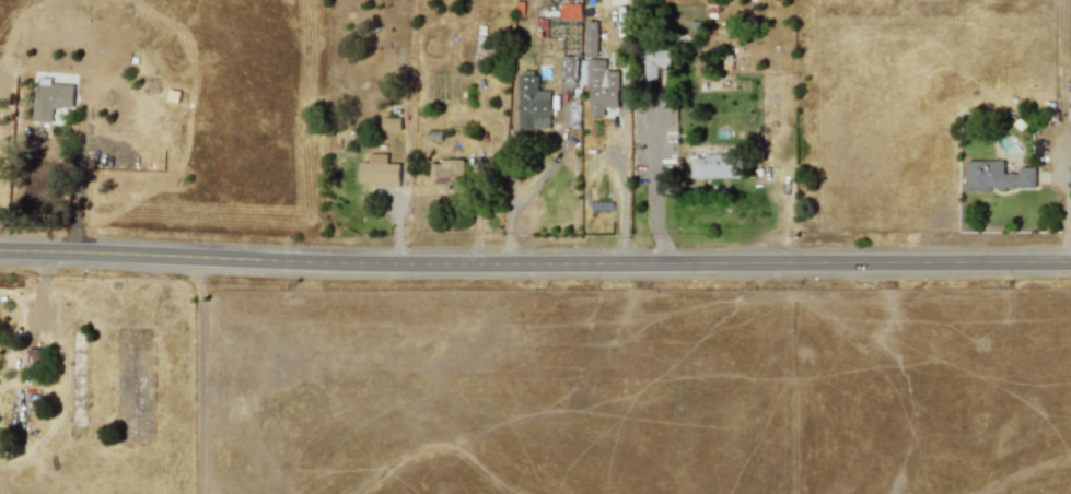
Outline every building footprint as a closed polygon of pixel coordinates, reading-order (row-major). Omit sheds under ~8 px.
[(580,19),(580,4),(566,3),(566,19),(580,19)] [(596,57),(597,22),(585,21),(584,57),(596,57)] [(670,49),(641,49),(640,81),(656,81),(656,67),(670,67),(670,49)] [(560,79),(577,79),(577,57),(561,56),(560,79)] [(590,116),(604,116),(604,108),(618,108),(619,71),(605,71),(605,60),(581,59),(581,85),(590,85),(590,116)] [(517,129),(549,129),(550,91),(536,91),(536,71),(519,71),(517,129)] [(51,121),(51,107),(72,108),(73,85),(49,84),(50,79),(36,78),(34,120),(51,121)] [(381,131),(399,131),(400,118),(381,118),(381,131)] [(399,164),(386,164),(386,154),(368,154),(368,163),(359,163),(358,183),(368,183),(368,188),(398,189),(399,164)] [(690,179),(740,177),(740,154),(689,156),(690,179)] [(430,161),(429,184),(458,186),(459,162),(430,161)] [(967,161),(967,189),(1034,188),(1034,167),(1017,167),(1017,173),(1003,174),(1003,161),(967,161)] [(26,363),(40,364),(42,350),(27,349),(26,363)]
